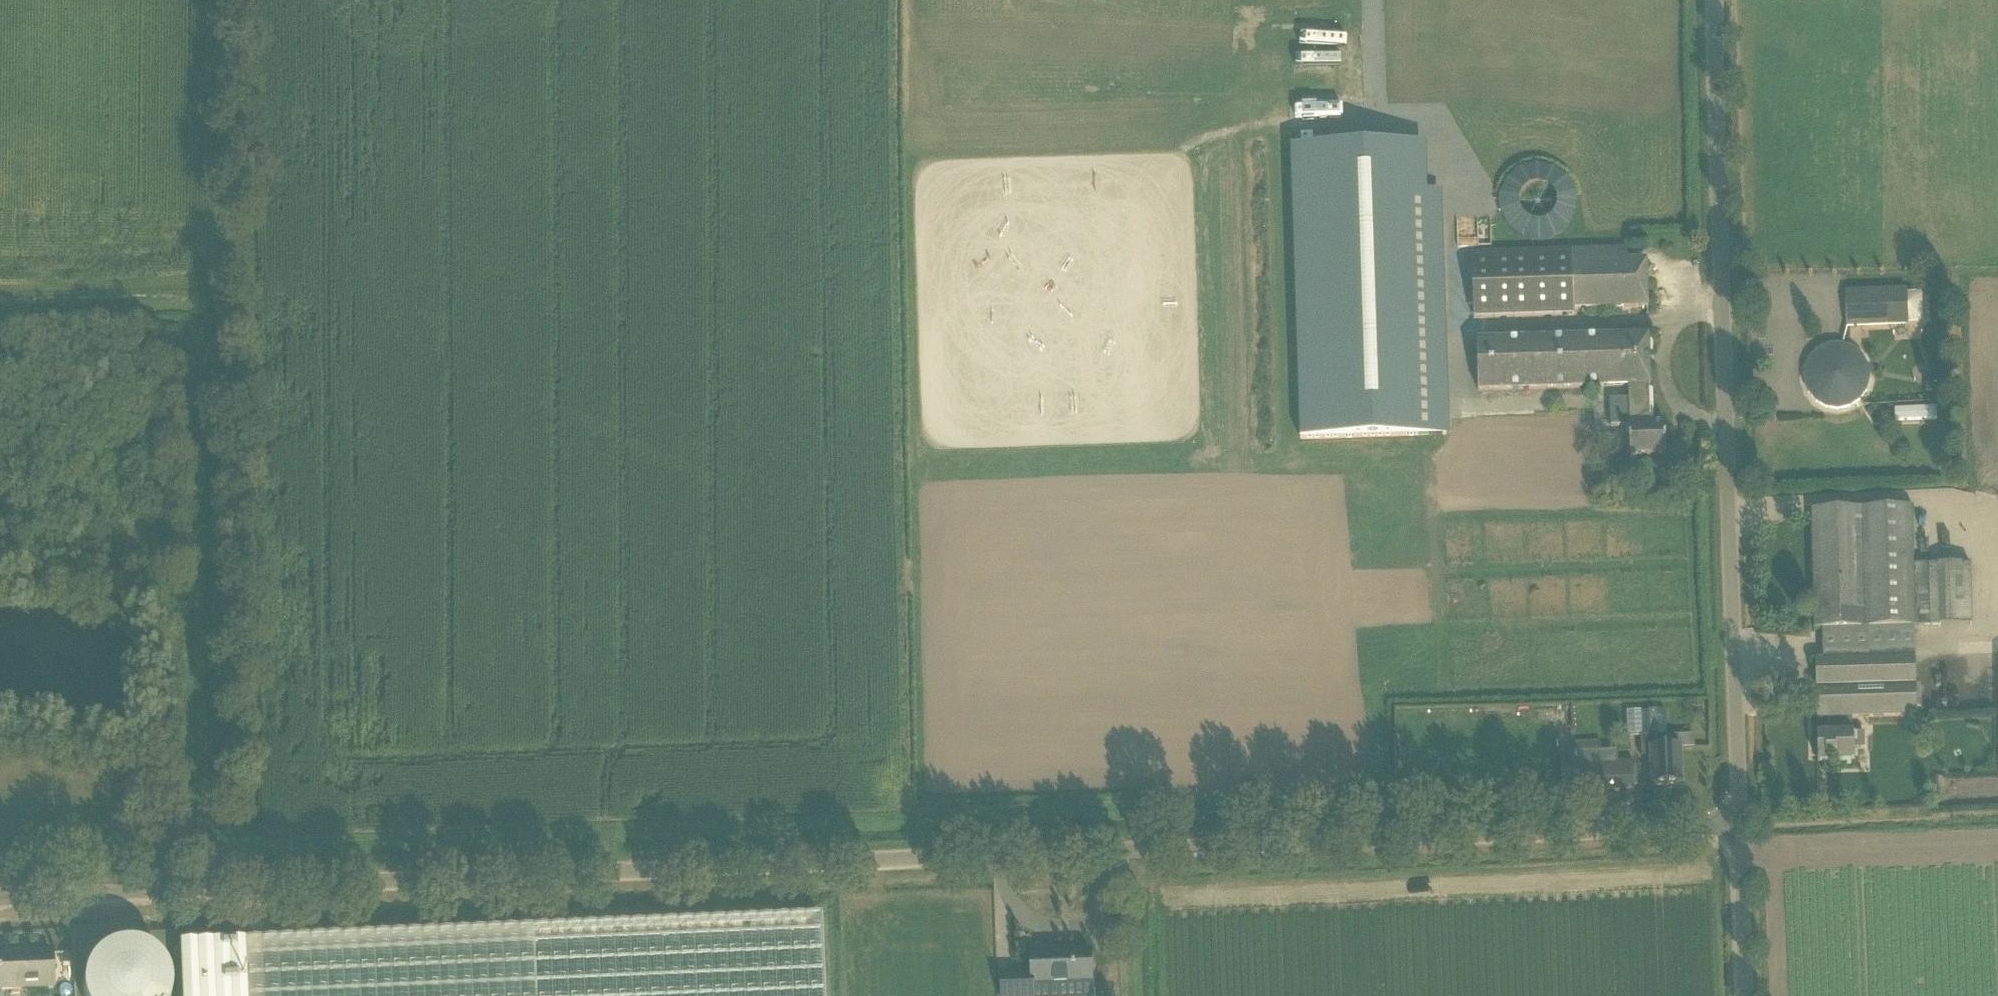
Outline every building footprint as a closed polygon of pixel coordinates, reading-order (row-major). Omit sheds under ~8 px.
[(1292,194),(1428,190),(1426,146),(1291,152),(1292,194)] [(1505,236),(1576,235),(1576,168),(1504,168),(1505,236)] [(1446,435),(1438,190),(1428,190),(1292,194),(1301,439),(1446,435)] [(1647,260),(1629,261),(1628,246),(1452,253),(1454,318),(1576,314),(1576,309),(1648,307),(1647,260)] [(1907,291),(1846,293),(1848,325),(1908,323),(1908,321),(1919,321),(1922,318),(1921,295),(1918,292),(1907,293),(1907,291)] [(1478,391),(1629,386),(1649,385),(1651,385),(1649,335),(1476,341),(1478,391)] [(1874,395),(1859,339),(1803,355),(1818,411),(1874,395)] [(1650,424),(1649,385),(1629,386),(1629,399),(1610,400),(1611,426),(1630,425),(1630,455),(1667,454),(1666,424),(1650,424)] [(1895,421),(1937,420),(1937,408),(1895,409),(1895,421)] [(1912,507),(1812,510),(1814,598),(1914,595),(1972,594),(1971,564),(1914,566),(1912,507)] [(1817,735),(1817,763),(1854,762),(1854,749),(1865,749),(1864,733),(1849,734),(1848,717),(1917,715),(1915,627),(1972,625),(1972,594),(1914,595),(1814,598),(1815,630),(1823,630),(1823,636),(1823,659),(1816,659),(1817,719),(1821,719),(1821,735),(1817,735)] [(1644,711),(1644,735),(1669,734),(1668,710),(1644,711)] [(1680,735),(1668,736),(1668,749),(1680,748),(1680,735)] [(1668,749),(1668,736),(1641,738),(1642,757),(1651,756),(1653,786),(1682,785),(1680,748),(1668,749)] [(1632,762),(1600,764),(1600,752),(1576,753),(1577,765),(1577,770),(1578,790),(1633,787),(1632,767),(1632,762)] [(820,917),(244,942),(244,943),(180,946),(183,995),(824,995),(820,917)] [(1093,987),(1091,952),(1064,953),(1064,950),(1031,951),(1032,973),(1002,974),(1002,995),(1093,995),(1093,987)] [(52,954),(52,953),(23,954),(23,957),(0,958),(0,990),(53,988),(52,954)]
